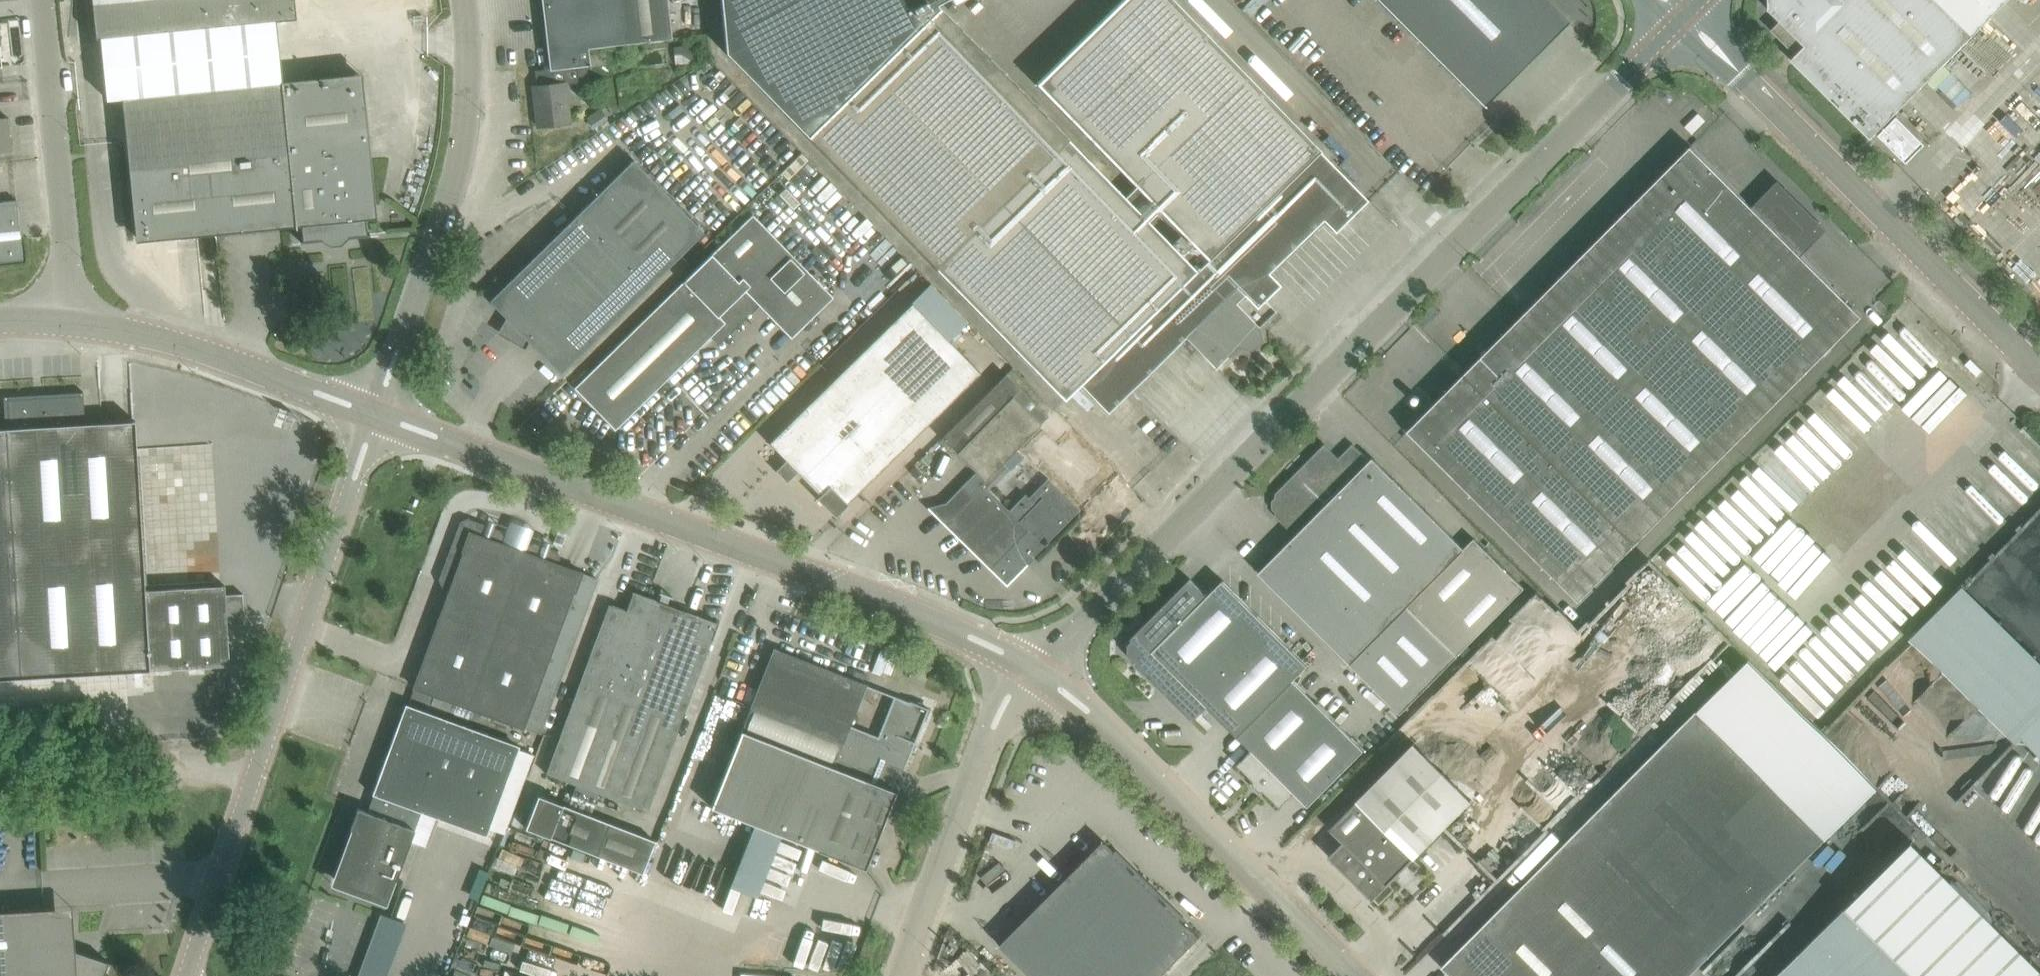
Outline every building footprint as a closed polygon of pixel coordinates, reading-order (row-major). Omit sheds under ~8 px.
[(357,73),(282,80),(276,20),(292,18),(296,13),(294,0),(92,0),(95,33),(100,37),(106,98),(111,102),(122,101),(135,236),(141,240),(301,225),(303,240),(300,240),(300,241),(322,239),(331,245),(341,244),(348,236),(370,234),(370,233),(367,233),(365,218),(372,218),(376,212),(363,77),(357,73)] [(548,52),(550,68),(587,65),(591,64),(589,48),(673,38),(668,0),(542,0),(548,52)] [(944,0),(721,0),(726,53),(808,135),(900,44),(888,32),(910,11),(922,23),(940,6),(938,3),(944,0)] [(808,135),(1050,384),(1064,398),(1080,383),(1108,412),(1185,336),(1215,367),(1237,346),(1251,350),(1262,339),(1258,325),(1273,310),(1264,300),(1280,284),(1268,272),(1323,218),(1335,230),(1367,199),(1175,0),(1121,0),(1036,82),(1026,93),(940,6),(922,23),(910,11),(888,32),(900,44),(808,135)] [(1566,20),(1546,0),(1379,0),(1484,105),(1485,105),(1483,103),(1566,20)] [(1769,7),(1768,8),(1780,20),(1771,29),(1773,31),(1797,55),(1792,59),(1870,138),(1885,123),(1899,109),(2007,0),(1769,0),(1769,7)] [(691,43),(673,45),(675,64),(693,62),(691,43)] [(537,86),(533,86),(538,126),(571,122),(566,83),(589,81),(587,65),(550,68),(535,70),(537,86)] [(12,151),(8,117),(0,118),(0,152),(12,151)] [(1862,315),(1691,145),(1408,430),(1579,600),(1862,315)] [(633,159),(489,300),(560,373),(704,232),(633,159)] [(17,200),(0,202),(0,261),(23,259),(17,200)] [(752,214),(574,387),(615,429),(751,297),(790,338),(830,297),(752,214)] [(946,337),(912,303),(769,442),(789,462),(778,473),(787,481),(797,471),(803,477),(946,337)] [(980,372),(946,337),(803,477),(820,494),(817,497),(835,515),(848,503),(848,502),(980,372)] [(1031,433),(1041,423),(1043,425),(1050,417),(1007,375),(999,382),(997,380),(941,437),(976,471),(946,502),(938,504),(938,509),(935,513),(1006,583),(1079,509),(1047,478),(1029,497),(1026,493),(1009,510),(986,487),(1006,467),(1002,463),(1031,433)] [(229,665),(227,625),(245,624),(243,592),(225,593),(225,585),(145,590),(135,421),(133,421),(85,423),(83,391),(3,396),(5,428),(0,428),(0,678),(229,665)] [(1041,423),(1031,433),(1048,450),(1058,440),(1043,425),(1041,423)] [(2039,508),(2039,445),(2018,423),(1891,552),(1930,590),(2004,515),(2019,530),(2039,508)] [(1464,548),(1387,471),(1373,457),(1370,460),(1353,443),(1339,457),(1325,443),(1275,493),(1275,497),(1272,500),(1272,508),(1276,511),(1276,515),(1295,535),(1259,572),(1351,663),(1401,713),(1525,589),(1473,538),(1464,548)] [(1685,536),(1721,576),(1812,497),(1787,468),(1775,479),(1764,466),(1685,536)] [(468,706),(525,551),(502,543),(504,537),(501,530),(467,517),(460,521),(438,579),(442,586),(450,589),(414,687),(468,706)] [(540,733),(563,672),(597,578),(558,564),(560,557),(557,550),(534,542),(527,545),(525,551),(468,706),(540,733)] [(1292,649),(1237,593),(1223,579),(1207,595),(1190,578),(1132,637),(1132,640),(1129,643),(1129,652),(1132,655),(1132,658),(1194,720),(1208,706),(1222,720),(1292,649)] [(609,603),(547,773),(650,810),(710,641),(717,622),(633,591),(626,610),(609,603)] [(865,867),(865,866),(895,791),(877,783),(886,761),(904,768),(928,708),(910,700),(909,701),(870,686),(869,687),(894,697),(878,736),(849,725),(865,684),(774,648),(713,806),(865,867)] [(1309,806),(1323,792),(1365,749),(1294,679),(1308,664),(1292,649),(1222,720),(1252,749),(1238,764),(1254,780),(1254,784),(1260,790),(1264,790),(1280,806),(1294,792),(1309,806)] [(517,749),(518,747),(405,705),(372,794),(374,794),(367,812),(358,808),(350,829),(356,830),(348,850),(347,850),(348,849),(347,848),(344,855),(345,856),(346,855),(347,855),(337,881),(383,898),(391,877),(396,879),(421,811),(485,834),(488,827),(504,833),(533,754),(517,749)] [(2017,728),(2039,752),(2039,707),(2017,728)] [(1762,774),(1697,710),(1442,966),(1452,975),(1689,975),(1826,838),(1762,774)] [(1373,898),(1387,884),(1472,799),(1415,742),(1330,827),(1344,841),(1330,855),(1373,898)] [(610,814),(607,822),(549,799),(537,830),(550,835),(549,837),(640,872),(653,840),(638,834),(641,826),(610,814)] [(1200,936),(1104,840),(1001,944),(1033,975),(1161,975),(1200,936)] [(46,916),(45,908),(0,910),(0,975),(103,975),(108,961),(47,940),(46,916)]
